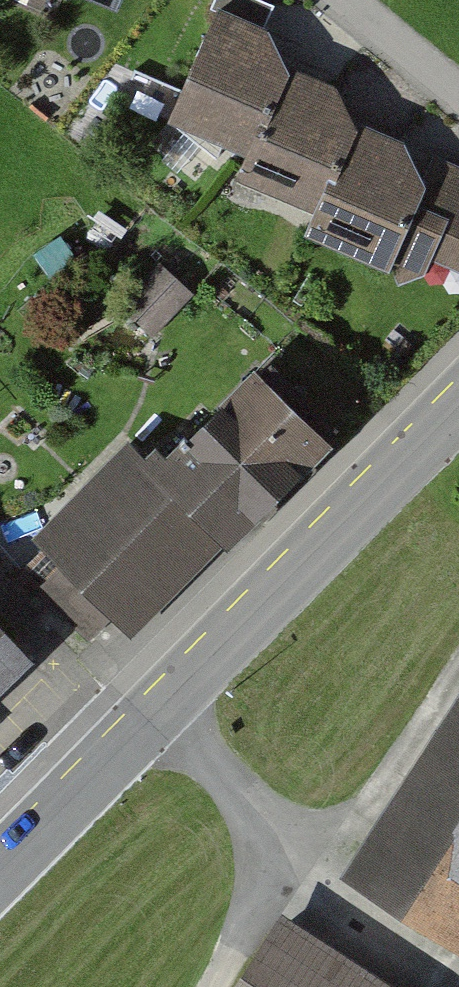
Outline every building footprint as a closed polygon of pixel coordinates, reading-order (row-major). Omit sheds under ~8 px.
[(213,11),(169,121),(246,160),(233,192),(307,219),(300,239),(419,286),(428,262),(458,273),(458,173),(434,162),(422,189),(402,148),(346,129),(331,90),(284,76),(268,33),(213,11)] [(119,454),(25,543),(122,645),(321,456),(240,372),(136,471),(119,454)] [(14,666),(0,651),(0,679),(14,666)] [(335,883),(454,962),(458,954),(458,697),(335,883)] [(272,921),(230,986),(375,986),(272,921)]
